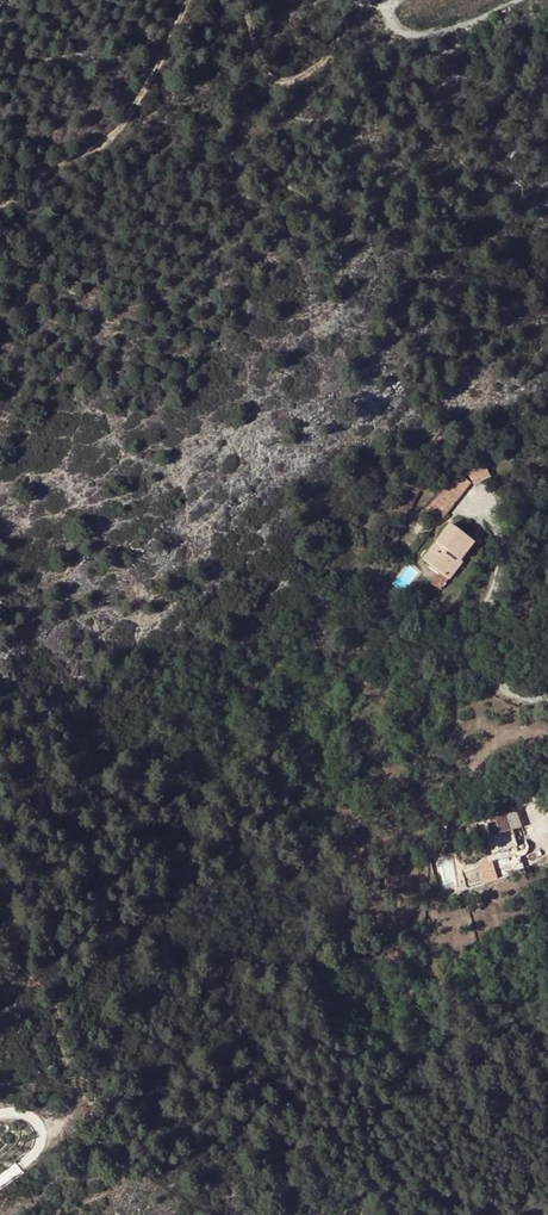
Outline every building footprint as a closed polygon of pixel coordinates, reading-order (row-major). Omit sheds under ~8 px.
[(519,442),(520,430),(506,430),(506,442),(519,442)] [(483,464),(484,465),(489,474),(492,471),(495,467),(495,462),(493,460),(489,464),(487,461),(483,464)] [(468,474),(474,485),(485,479),(490,477),(489,474),(484,465),(468,474)] [(466,469),(458,475),(463,478),(468,474),(466,469)] [(471,483),(463,478),(458,475),(435,500),(449,511),(471,483)] [(438,524),(449,511),(435,500),(423,512),(438,524)] [(423,560),(440,574),(449,580),(463,563),(461,562),(475,543),(450,525),(423,560)] [(441,590),(449,580),(440,574),(433,584),(441,590)] [(517,781),(512,771),(499,777),(505,787),(517,781)] [(393,822),(388,812),(375,818),(381,829),(393,822)] [(521,829),(516,813),(478,825),(483,840),(489,838),(495,855),(518,848),(512,832),(521,829)] [(346,850),(362,841),(355,829),(352,831),(348,833),(341,837),(339,838),(346,850)] [(450,840),(451,843),(453,847),(453,849),(462,846),(462,844),(468,841),(466,835),(450,840)] [(511,861),(510,859),(488,866),(492,879),(524,869),(521,859),(511,861)] [(454,863),(442,864),(443,888),(456,887),(454,863)]
